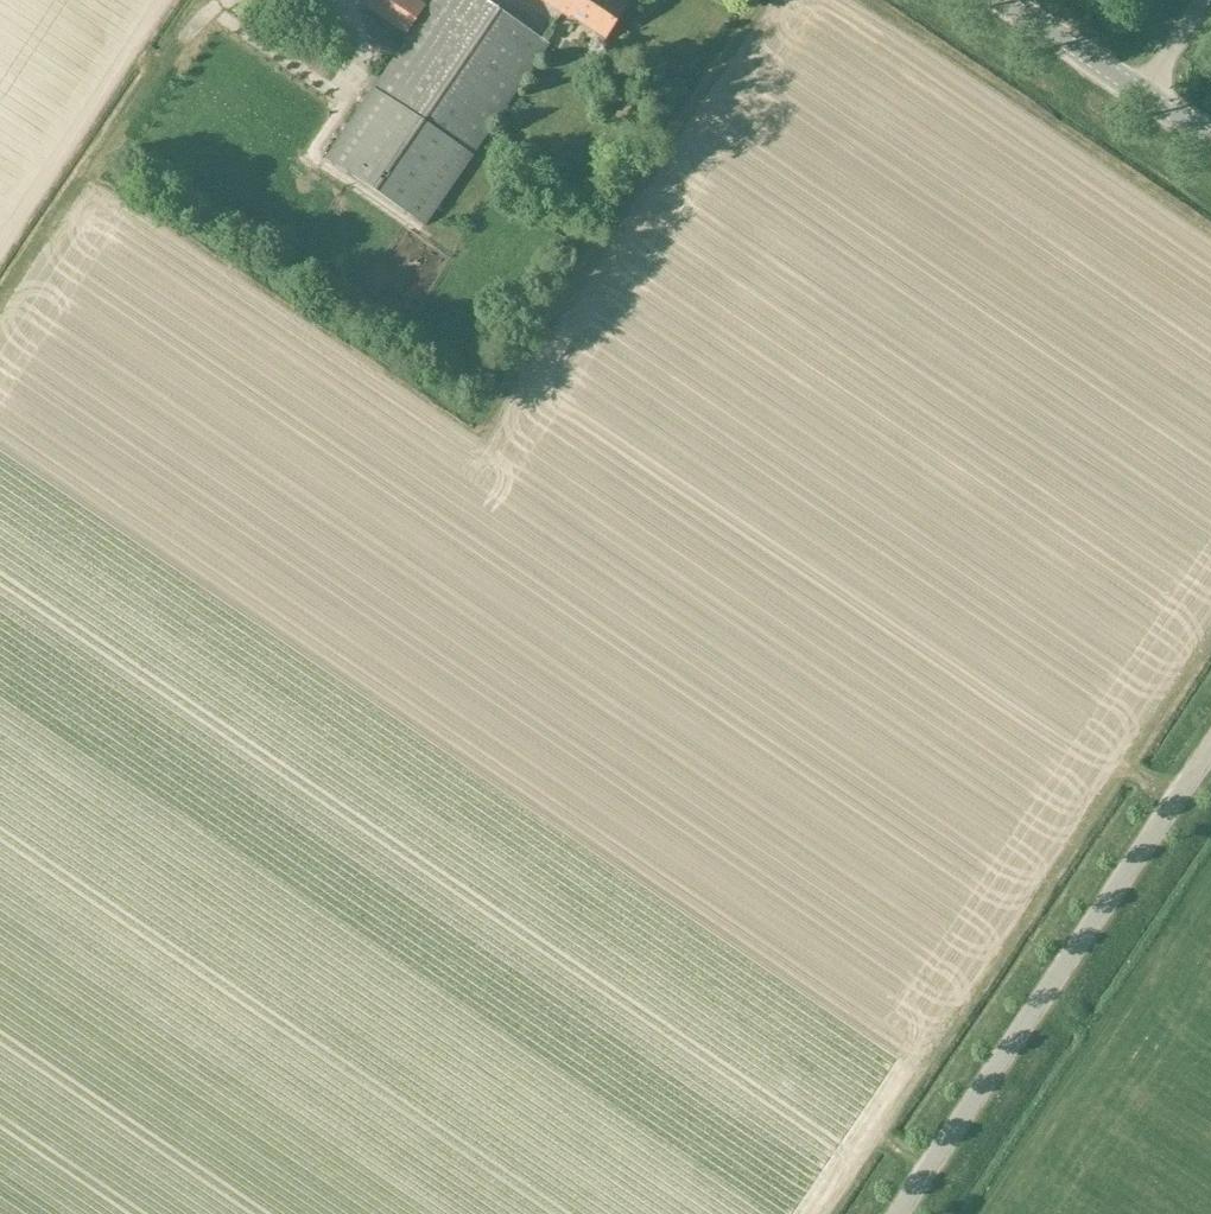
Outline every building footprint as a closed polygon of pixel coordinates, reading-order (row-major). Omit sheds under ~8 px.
[(324,158),(425,226),(550,45),(484,0),(433,0),(324,158)] [(406,36),(426,5),(418,0),(370,0),(364,8),(406,36)] [(627,7),(616,0),(542,0),(570,19),(571,16),(605,39),(627,7)]
